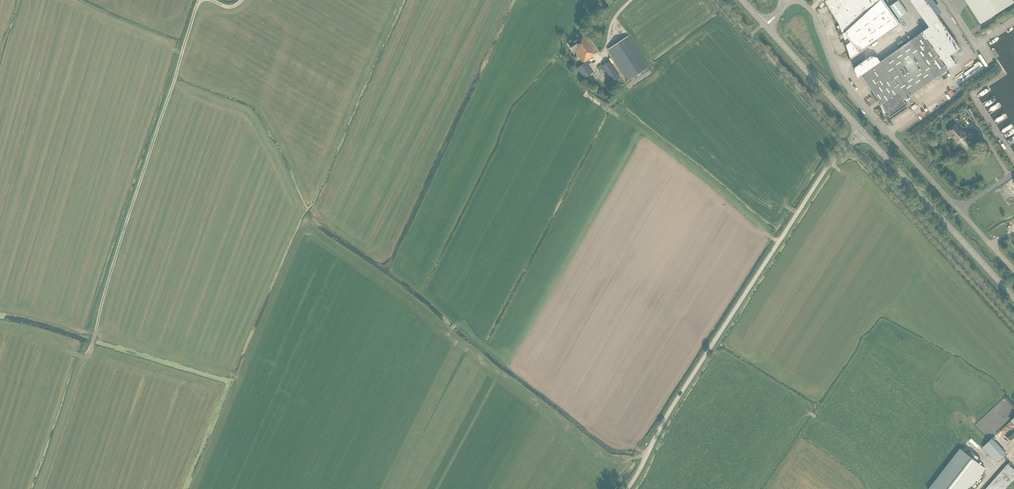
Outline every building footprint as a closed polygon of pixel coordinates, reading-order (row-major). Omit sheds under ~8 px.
[(825,1),(824,0),(824,1),(839,25),(836,28),(840,26),(851,59),(901,24),(884,0),(826,0),(825,1)] [(904,101),(956,64),(950,56),(961,49),(932,8),(926,0),(925,0),(922,2),(915,7),(930,27),(881,62),(877,57),(871,56),(854,69),(858,79),(858,78),(861,76),(882,104),(880,105),(884,116),(884,115),(889,112),(891,117),(890,117),(890,118),(908,105),(907,105),(904,101)] [(899,0),(890,7),(899,19),(908,13),(899,0)] [(1013,3),(1013,2),(1013,0),(965,0),(981,24),(1013,3)] [(597,53),(584,34),(568,45),(573,52),(575,50),(584,64),(577,68),(585,78),(593,72),(588,65),(590,63),(588,60),(593,57),(592,56),(597,53)] [(628,80),(649,67),(628,36),(608,50),(628,80)] [(613,82),(620,78),(609,61),(602,65),(613,82)] [(958,128),(955,125),(948,132),(955,140),(956,140),(958,143),(965,136),(963,134),(963,133),(958,128)] [(996,462),(1005,454),(991,439),(983,447),(996,462)] [(985,468),(978,463),(981,459),(971,451),(968,455),(960,449),(929,488),(968,488),(985,468)]
